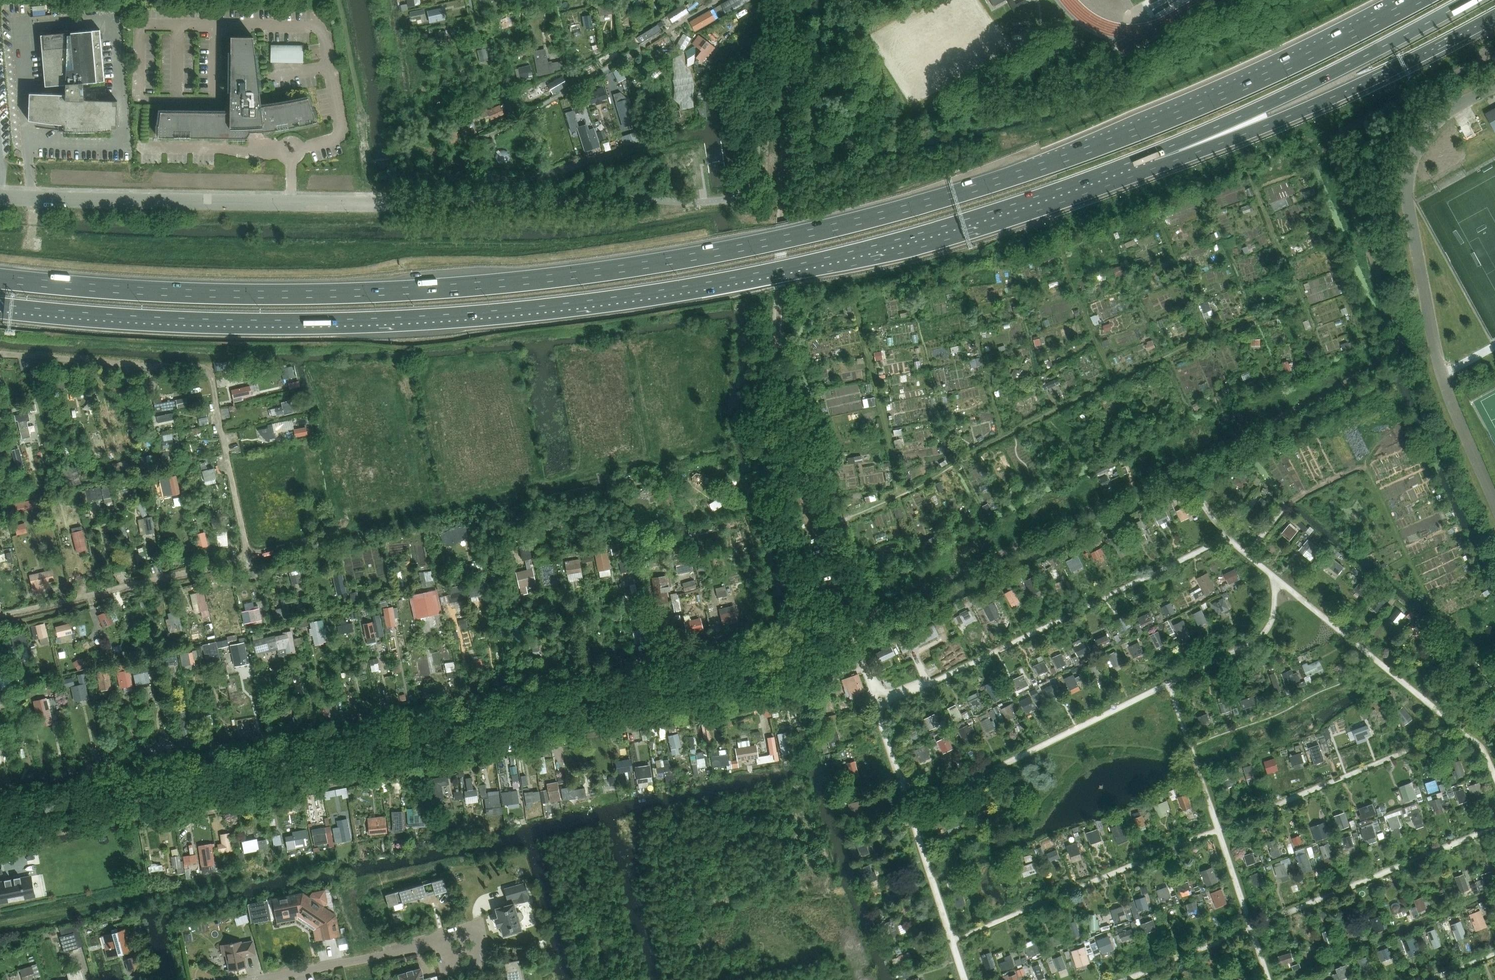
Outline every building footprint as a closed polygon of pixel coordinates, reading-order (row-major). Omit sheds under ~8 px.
[(1026,0),(1023,0),(1016,4),(1014,0),(1012,0),(1006,3),(1012,13),(1028,4),(1026,0)] [(674,20),(699,9),(695,1),(670,12),(674,20)] [(613,4),(598,7),(599,16),(615,13),(613,4)] [(442,8),(427,11),(430,23),(445,19),(442,8)] [(710,10),(690,22),(695,31),(715,20),(710,10)] [(590,15),(584,16),(586,28),(593,27),(590,15)] [(665,22),(640,35),(643,41),(669,29),(665,22)] [(37,122),(36,127),(45,129),(57,130),(64,130),(74,131),(82,131),(90,131),(97,131),(104,130),(110,130),(116,129),(117,100),(107,100),(85,99),(83,83),(105,81),(100,29),(43,34),(44,45),(41,45),(45,86),(66,85),(65,94),(29,93),(28,120),(37,122)] [(446,30),(435,32),(436,40),(437,40),(447,39),(446,30)] [(698,35),(692,43),(701,50),(696,57),(702,62),(707,55),(709,57),(715,48),(698,35)] [(158,125),(158,137),(248,138),(248,137),(247,137),(250,132),(263,131),(274,130),(284,128),(295,127),(305,124),(316,122),(313,110),(312,111),(308,98),(300,99),(290,101),(280,103),(270,105),(261,106),(253,36),(231,36),(230,112),(161,111),(159,125),(158,125)] [(478,50),(477,50),(480,62),(481,62),(494,59),(490,41),(484,42),(486,49),(478,50)] [(303,63),(304,45),(272,44),(271,62),(303,63)] [(545,49),(533,51),(538,75),(554,72),(554,70),(564,69),(562,61),(548,63),(545,49)] [(530,65),(518,68),(521,79),(533,77),(530,65)] [(625,78),(620,68),(614,71),(620,81),(625,78)] [(529,89),(532,97),(547,92),(544,84),(529,89)] [(594,102),(609,100),(608,88),(593,89),(594,102)] [(620,92),(613,94),(623,127),(636,123),(628,99),(623,100),(620,92)] [(483,109),(487,119),(507,112),(504,102),(483,109)] [(579,104),(573,105),(576,114),(582,112),(579,104)] [(1485,113),(1494,131),(1494,108),(1485,113)] [(467,116),(459,119),(461,125),(469,122),(467,116)] [(586,124),(577,127),(585,151),(600,146),(594,128),(588,130),(586,124)] [(454,125),(446,128),(451,144),(459,141),(454,125)] [(604,132),(598,134),(600,141),(607,138),(604,132)] [(581,148),(578,138),(576,139),(574,134),(566,137),(571,151),(581,148)] [(492,139),(483,142),(485,149),(494,145),(492,139)] [(1305,190),(1308,197),(1313,195),(1311,188),(1305,190)] [(1242,207),(1244,214),(1253,211),(1251,204),(1242,207)] [(1170,214),(1168,207),(1159,210),(1162,216),(1170,214)] [(1340,235),(1337,228),(1331,231),(1333,237),(1340,235)] [(1044,254),(1046,260),(1054,257),(1052,251),(1044,254)] [(1113,269),(1116,277),(1125,274),(1122,266),(1113,269)] [(925,294),(925,293),(930,293),(930,286),(924,287),(918,288),(919,295),(925,294)] [(1200,305),(1204,313),(1212,310),(1208,301),(1200,305)] [(1178,316),(1181,321),(1188,317),(1186,312),(1178,316)] [(1091,317),(1094,325),(1099,323),(1096,315),(1091,317)] [(1303,322),(1306,330),(1312,328),(1309,320),(1303,322)] [(1148,350),(1155,348),(1153,342),(1146,344),(1148,350)] [(1341,345),(1343,351),(1350,348),(1348,342),(1341,345)] [(979,358),(972,359),(974,367),(981,366),(979,358)] [(231,362),(214,363),(215,371),(231,370),(231,362)] [(1283,367),(1286,374),(1293,371),(1290,364),(1283,367)] [(292,367),(282,369),(284,379),(294,377),(292,367)] [(1015,369),(1012,376),(1017,378),(1020,371),(1015,369)] [(1244,380),(1252,377),(1250,372),(1242,375),(1244,380)] [(66,377),(55,380),(57,388),(68,386),(66,377)] [(1042,386),(1045,390),(1059,384),(1057,379),(1042,386)] [(298,380),(289,383),(290,389),(300,387),(298,380)] [(243,398),(252,395),(250,386),(232,390),(231,390),(233,399),(234,399),(235,402),(242,400),(242,398),(243,398)] [(162,397),(154,398),(156,411),(156,412),(164,410),(179,408),(189,406),(187,397),(177,399),(163,402),(162,397)] [(874,397),(867,399),(869,407),(876,405),(874,397)] [(303,399),(296,400),(297,409),(304,408),(303,399)] [(282,407),(276,408),(278,415),(284,414),(284,415),(293,413),(290,401),(282,403),(281,403),(282,407)] [(29,411),(15,415),(17,421),(19,420),(24,438),(32,436),(28,421),(31,420),(29,411)] [(172,414),(157,417),(159,425),(174,421),(173,420),(172,414)] [(268,427),(258,429),(259,432),(261,435),(262,436),(264,438),(265,439),(268,442),(270,441),(271,444),(276,443),(272,423),(268,424),(268,427)] [(952,424),(946,426),(949,433),(955,431),(952,424)] [(293,431),(295,439),(307,436),(306,428),(293,431)] [(174,447),(173,440),(171,434),(163,435),(163,433),(163,434),(161,434),(157,435),(164,464),(170,463),(167,448),(174,447)] [(19,448),(11,450),(16,470),(24,468),(19,448)] [(157,453),(147,455),(150,467),(160,466),(157,453)] [(113,464),(114,468),(113,468),(116,477),(131,472),(128,464),(126,460),(113,464)] [(77,467),(73,468),(72,464),(63,467),(64,471),(69,487),(81,483),(77,467)] [(207,464),(203,465),(207,482),(216,479),(218,477),(218,476),(216,469),(211,470),(207,464)] [(1094,472),(1096,476),(1109,470),(1107,466),(1094,472)] [(1431,469),(1425,471),(1428,478),(1434,476),(1431,469)] [(1248,475),(1240,471),(1234,484),(1242,488),(1247,479),(1246,479),(1248,475)] [(696,473),(692,477),(693,483),(699,485),(703,481),(702,475),(696,473)] [(180,494),(176,475),(160,479),(164,497),(180,494)] [(1099,479),(1102,485),(1109,482),(1106,475),(1099,479)] [(981,487),(984,492),(989,489),(986,484),(981,487)] [(101,486),(87,489),(89,501),(103,498),(101,486)] [(1011,491),(1009,495),(1013,498),(1018,489),(1012,486),(1010,490),(1011,491)] [(110,488),(103,490),(104,498),(111,497),(110,488)] [(36,498),(16,503),(17,512),(38,507),(36,498)] [(1261,498),(1257,504),(1264,508),(1267,502),(1261,498)] [(983,509),(986,514),(992,511),(989,506),(983,509)] [(1177,511),(1181,521),(1189,518),(1187,514),(1191,512),(1188,506),(1177,511)] [(901,507),(893,509),(896,519),(904,517),(901,507)] [(1156,515),(1155,516),(1159,525),(1160,525),(1170,520),(1166,511),(1156,515)] [(153,516),(145,517),(148,534),(156,532),(153,516)] [(197,521),(192,522),(195,535),(198,548),(207,546),(204,532),(200,533),(197,521)] [(1140,521),(1132,525),(1135,531),(1136,530),(1140,536),(1145,534),(1142,527),(1143,527),(1140,521)] [(25,523),(15,526),(17,535),(27,532),(25,523)] [(1305,532),(1308,528),(1302,523),(1299,526),(1305,532)] [(1289,525),(1282,534),(1290,540),(1297,531),(1289,525)] [(449,526),(439,531),(446,543),(453,544),(466,536),(467,529),(456,527),(452,530),(449,526)] [(77,552),(87,550),(83,530),(82,530),(73,532),(72,532),(77,552)] [(1120,533),(1110,538),(1112,544),(1115,543),(1118,551),(1126,547),(1120,533)] [(925,542),(928,547),(938,542),(935,537),(925,542)] [(1308,539),(1302,546),(1314,556),(1320,549),(1308,539)] [(529,545),(519,548),(522,560),(524,560),(529,559),(532,558),(529,545)] [(624,548),(615,550),(618,562),(620,572),(630,570),(628,560),(626,560),(624,548)] [(1101,548),(1091,553),(1094,559),(1096,558),(1099,563),(1105,560),(1102,555),(1104,554),(1101,548)] [(608,551),(597,553),(600,570),(611,568),(608,551)] [(689,551),(673,555),(678,575),(693,571),(689,551)] [(144,552),(136,554),(138,563),(146,560),(144,552)] [(1078,556),(1067,561),(1072,571),(1083,565),(1078,556)] [(1330,556),(1324,564),(1338,574),(1344,567),(1330,556)] [(526,569),(516,572),(519,585),(520,587),(522,594),(528,592),(527,586),(536,583),(532,568),(531,568),(529,559),(524,560),(526,569)] [(568,575),(583,572),(579,559),(566,561),(565,561),(567,575),(568,575)] [(472,564),(464,565),(465,574),(473,573),(472,564)] [(495,568),(488,569),(490,581),(497,580),(500,591),(506,590),(507,594),(513,592),(512,587),(519,585),(516,572),(515,569),(503,572),(496,573),(495,568)] [(1235,568),(1224,574),(1224,575),(1229,584),(1241,579),(1235,568)] [(53,569),(30,575),(34,591),(45,589),(44,583),(55,581),(53,569)] [(303,580),(301,574),(300,569),(289,572),(290,577),(292,582),(303,580)] [(405,586),(401,571),(395,573),(399,587),(405,586)] [(1064,581),(1059,571),(1050,575),(1055,585),(1064,581)] [(347,591),(343,574),(333,576),(337,593),(347,591)] [(669,575),(652,577),(656,604),(669,603),(666,587),(671,587),(669,575)] [(1034,576),(1025,581),(1026,582),(1028,587),(1032,594),(1041,590),(1034,576)] [(1210,579),(1199,584),(1205,594),(1213,590),(1211,584),(1213,583),(1210,579)] [(476,581),(467,583),(471,602),(472,602),(479,601),(478,596),(489,593),(486,580),(476,582),(476,581)] [(694,580),(682,584),(685,592),(697,588),(694,580)] [(1371,588),(1361,580),(1354,590),(1363,597),(1371,588)] [(1227,591),(1224,584),(1218,587),(1221,593),(1227,591)] [(451,593),(451,594),(448,594),(450,603),(453,602),(466,599),(464,590),(460,591),(459,587),(450,589),(451,593)] [(726,588),(716,590),(718,596),(727,594),(726,588)] [(414,619),(442,613),(437,589),(408,596),(414,619)] [(1013,589),(1005,593),(1011,604),(1019,600),(1013,589)] [(204,591),(191,594),(194,605),(198,603),(199,603),(203,618),(210,616),(208,609),(204,591)] [(357,591),(350,593),(352,602),(353,602),(359,600),(357,591)] [(677,593),(670,595),(674,612),(681,610),(677,593)] [(1379,595),(1372,604),(1379,611),(1387,602),(1379,595)] [(283,608),(277,609),(280,620),(292,617),(288,604),(297,602),(296,597),(281,600),(283,608)] [(387,598),(379,600),(380,608),(383,608),(386,627),(385,628),(386,633),(391,633),(390,627),(396,626),(394,618),(398,617),(397,608),(393,608),(393,606),(388,607),(387,598)] [(1212,604),(1218,615),(1229,609),(1225,601),(1223,602),(1221,599),(1212,604)] [(993,602),(983,607),(989,618),(998,613),(997,610),(998,610),(995,604),(994,604),(993,602)] [(723,625),(738,622),(734,605),(719,609),(723,625)] [(1172,605),(1163,610),(1166,617),(1176,612),(1172,605)] [(259,608),(241,612),(243,623),(261,619),(259,608)] [(1397,609),(1389,618),(1397,625),(1405,616),(1397,609)] [(109,610),(99,615),(105,627),(115,622),(109,610)] [(960,615),(956,617),(959,623),(963,621),(965,625),(975,620),(970,611),(968,612),(967,610),(960,614),(960,615)] [(1149,610),(1137,616),(1141,626),(1142,626),(1154,620),(1149,610)] [(1201,610),(1193,614),(1199,626),(1207,622),(1201,610)] [(142,621),(141,616),(140,611),(128,613),(129,618),(131,623),(142,621)] [(169,613),(170,619),(166,620),(169,632),(183,629),(182,623),(179,611),(178,611),(169,613)] [(372,622),(362,624),(365,639),(366,644),(377,642),(376,637),(378,636),(378,637),(384,636),(380,614),(373,616),(375,622),(372,623),(372,622)] [(704,630),(701,618),(685,622),(688,634),(704,630)] [(1129,618),(1117,623),(1121,632),(1133,627),(1129,618)] [(353,622),(348,623),(347,619),(340,620),(341,625),(338,626),(337,626),(339,634),(340,634),(354,631),(353,622)] [(1183,620),(1173,625),(1181,639),(1190,634),(1183,620)] [(309,623),(314,646),(323,644),(320,630),(323,629),(321,621),(311,623),(309,623)] [(1413,622),(1404,634),(1411,640),(1412,639),(1414,640),(1415,638),(1416,639),(1423,631),(1413,622)] [(35,640),(40,638),(41,645),(50,643),(48,636),(49,636),(46,623),(32,626),(35,640)] [(59,637),(60,637),(61,642),(62,642),(77,638),(75,630),(73,631),(72,631),(70,623),(56,627),(55,627),(58,637),(59,637)] [(1139,624),(1134,626),(1139,636),(1143,633),(1139,624)] [(903,653),(939,636),(934,626),(898,645),(903,653)] [(282,634),(274,636),(278,650),(285,648),(286,654),(295,652),(291,631),(282,632),(282,634)] [(26,632),(12,635),(15,648),(29,645),(26,632)] [(1158,632),(1151,635),(1157,647),(1164,644),(1158,632)] [(239,633),(230,635),(232,642),(241,640),(239,633)] [(1106,633),(1095,638),(1099,646),(1110,641),(1106,633)] [(1118,634),(1113,636),(1117,644),(1122,642),(1118,634)] [(274,635),(252,641),(256,655),(278,650),(274,636),(274,635)] [(227,640),(217,642),(218,648),(229,646),(227,640)] [(1080,640),(1073,643),(1074,647),(1078,656),(1091,650),(1086,641),(1082,643),(1080,640)] [(216,642),(204,645),(208,662),(220,659),(216,642)] [(244,642),(229,645),(232,658),(237,657),(239,666),(248,664),(244,642)] [(1139,642),(1128,647),(1133,658),(1144,653),(1139,642)] [(444,647),(447,664),(455,663),(452,646),(444,647)] [(878,665),(896,656),(891,646),(873,654),(878,665)] [(195,651),(179,654),(181,666),(197,663),(195,651)] [(422,672),(444,671),(443,656),(439,656),(439,651),(431,651),(431,658),(422,658),(422,672)] [(1108,656),(1114,668),(1121,664),(1115,652),(1108,656)] [(176,654),(165,657),(166,665),(178,663),(176,654)] [(1061,654),(1053,657),(1058,668),(1066,665),(1061,654)] [(384,669),(382,657),(373,659),(376,671),(384,669)] [(80,658),(73,663),(78,670),(85,665),(80,658)] [(481,660),(472,662),(474,673),(484,671),(481,660)] [(1044,661),(1034,666),(1038,676),(1049,671),(1044,661)] [(1095,662),(1087,665),(1092,677),(1100,674),(1095,662)] [(1307,663),(1302,665),(1307,676),(1319,671),(1315,662),(1308,665),(1307,663)] [(126,663),(117,665),(119,672),(118,672),(121,689),(124,688),(133,686),(134,686),(131,670),(130,670),(128,670),(126,663)] [(109,673),(112,672),(111,668),(97,671),(96,671),(99,691),(104,690),(111,689),(109,673)] [(136,684),(150,681),(148,670),(146,671),(145,671),(145,669),(134,672),(133,672),(136,684)] [(1466,669),(1459,677),(1465,682),(1472,674),(1466,669)] [(1292,672),(1282,675),(1286,686),(1300,681),(1297,673),(1293,674),(1292,672)] [(78,674),(80,684),(88,682),(85,673),(78,674)] [(1281,691),(1274,673),(1270,675),(1276,693),(1281,691)] [(858,694),(864,691),(858,674),(841,680),(847,699),(851,698),(853,703),(860,701),(858,694)] [(1073,674),(1064,679),(1070,690),(1072,689),(1079,686),(1077,682),(1081,680),(1079,676),(1075,678),(1073,674)] [(1024,675),(1013,680),(1018,690),(1029,685),(1024,675)] [(73,676),(61,679),(63,687),(75,684),(73,676)] [(996,682),(986,687),(992,698),(1002,693),(996,682)] [(86,683),(72,686),(75,702),(90,699),(86,683)] [(1053,684),(1042,690),(1047,700),(1048,700),(1059,695),(1053,684)] [(1484,700),(1491,692),(1483,684),(1475,693),(1484,700)] [(1035,689),(1030,692),(1034,699),(1039,696),(1035,689)] [(47,693),(33,697),(41,727),(54,724),(47,693)] [(10,702),(8,694),(0,696),(0,704),(10,702)] [(1030,696),(1020,701),(1026,713),(1036,708),(1030,696)] [(981,697),(969,702),(972,710),(977,708),(978,710),(984,708),(983,706),(984,705),(981,697)] [(1255,700),(1241,705),(1243,709),(1257,705),(1255,700)] [(1226,701),(1219,703),(1222,713),(1229,711),(1226,701)] [(1013,703),(1002,709),(1006,717),(1013,714),(1012,711),(1016,709),(1013,703)] [(955,704),(948,708),(954,720),(962,716),(955,704)] [(1403,707),(1396,713),(1403,723),(1411,717),(1403,707)] [(184,711),(177,713),(180,731),(188,730),(184,711)] [(935,714),(924,719),(929,730),(940,725),(935,714)] [(1207,714),(1198,717),(1200,725),(1210,722),(1207,714)] [(821,724),(837,720),(836,715),(820,718),(821,724)] [(982,721),(981,721),(986,732),(996,727),(993,721),(991,722),(989,718),(982,721)] [(1371,734),(1368,724),(1352,730),(1356,740),(1371,734)] [(968,725),(958,730),(963,740),(971,735),(970,732),(974,730),(972,725),(969,727),(968,725)] [(837,731),(826,735),(826,736),(829,747),(835,746),(834,742),(840,740),(837,731)] [(905,736),(908,743),(920,737),(917,731),(905,736)] [(791,752),(787,736),(787,732),(778,734),(777,734),(782,757),(783,757),(792,755),(791,752)] [(671,750),(672,749),(673,755),(680,754),(679,748),(681,747),(678,733),(668,735),(671,750)] [(804,734),(796,735),(797,742),(805,741),(804,734)] [(703,752),(696,753),(693,736),(689,737),(691,749),(690,752),(689,753),(694,776),(699,775),(698,768),(706,766),(703,752)] [(1346,746),(1343,736),(1335,738),(1338,748),(1346,746)] [(947,737),(937,742),(944,754),(953,748),(947,737)] [(768,739),(770,752),(777,751),(774,738),(768,739)] [(1319,739),(1323,751),(1328,749),(1325,738),(1319,739)] [(754,746),(751,747),(750,741),(738,743),(739,749),(737,749),(737,750),(738,761),(739,760),(757,757),(754,746)] [(927,745),(915,751),(919,760),(929,755),(928,753),(930,752),(927,745)] [(1319,745),(1309,748),(1313,759),(1323,756),(1319,745)] [(713,768),(727,765),(728,769),(732,769),(730,760),(729,761),(728,755),(728,750),(711,752),(712,757),(711,757),(713,768)] [(777,751),(770,752),(770,753),(770,755),(757,757),(758,764),(780,760),(778,751),(777,751)] [(1303,752),(1289,756),(1292,765),(1306,762),(1303,752)] [(544,757),(538,758),(540,774),(547,773),(544,757)] [(674,773),(671,773),(668,759),(663,760),(662,760),(663,766),(656,767),(657,773),(664,772),(665,776),(666,780),(674,779),(673,775),(674,775),(674,773)] [(1274,759),(1264,762),(1268,773),(1278,770),(1274,759)] [(630,760),(616,762),(618,773),(628,771),(629,776),(632,776),(630,760)] [(1460,760),(1453,762),(1455,770),(1454,771),(1456,778),(1465,774),(1460,760)] [(846,763),(850,775),(852,775),(853,778),(859,776),(854,761),(846,763)] [(650,765),(635,767),(637,779),(638,784),(652,782),(651,777),(652,777),(650,765)] [(1251,765),(1244,768),(1248,782),(1255,780),(1251,765)] [(430,778),(435,801),(443,799),(440,785),(449,783),(447,775),(430,778)] [(1234,777),(1222,781),(1225,788),(1236,785),(1234,777)] [(474,790),(472,778),(466,779),(468,791),(465,791),(466,797),(478,795),(477,789),(474,790)] [(1435,780),(1425,783),(1429,793),(1439,790),(1435,780)] [(548,790),(550,801),(550,803),(551,802),(561,800),(558,782),(547,784),(548,790)] [(1479,782),(1469,786),(1471,793),(1474,792),(1475,795),(1483,792),(1479,782)] [(489,796),(488,796),(485,796),(485,790),(486,790),(486,785),(480,785),(482,799),(484,799),(486,816),(503,814),(502,807),(501,807),(501,803),(500,803),(499,795),(489,796)] [(572,786),(562,788),(563,797),(572,795),(572,798),(574,798),(572,786)] [(1413,788),(1401,793),(1405,802),(1417,797),(1413,788)] [(1463,788),(1455,791),(1459,804),(1467,801),(1463,788)] [(550,801),(548,790),(541,791),(540,791),(543,803),(550,801)] [(517,791),(503,793),(505,805),(518,803),(517,791)] [(1431,796),(1427,797),(1430,807),(1434,805),(1435,810),(1442,808),(1441,803),(1443,803),(1442,800),(1448,798),(1446,791),(1436,794),(1437,796),(1431,797),(1431,796)] [(1187,794),(1179,797),(1183,809),(1191,806),(1187,794)] [(859,801),(848,804),(851,816),(863,813),(859,801)] [(1167,801),(1154,806),(1157,814),(1170,809),(1167,801)] [(1361,815),(1359,815),(1361,820),(1376,814),(1374,809),(1368,811),(1366,806),(1359,808),(1361,815)] [(421,826),(420,808),(407,809),(407,813),(408,823),(408,826),(421,826)] [(1418,808),(1408,812),(1410,817),(1412,816),(1415,825),(1423,823),(1418,808)] [(986,817),(983,818),(985,825),(998,821),(995,814),(993,814),(991,809),(984,811),(986,817)] [(1139,811),(1133,814),(1134,819),(1133,819),(1137,828),(1145,825),(1142,816),(1141,816),(1139,811)] [(1344,813),(1334,817),(1339,829),(1348,826),(1344,813)] [(1397,815),(1387,819),(1391,830),(1401,827),(1397,815)] [(394,820),(393,820),(393,826),(394,830),(394,832),(394,834),(396,834),(400,833),(401,833),(401,831),(406,830),(405,822),(405,821),(404,817),(401,817),(401,819),(398,819),(394,820)] [(337,821),(338,827),(333,828),(336,840),(341,839),(341,842),(350,840),(346,819),(337,821)] [(958,819),(946,823),(949,833),(961,829),(958,819)] [(385,822),(368,823),(369,835),(386,833),(385,822)] [(1122,823),(1111,828),(1115,838),(1127,833),(1122,823)] [(1316,831),(1313,832),(1316,841),(1330,836),(1327,827),(1323,828),(1322,824),(1315,826),(1316,831)] [(1373,826),(1361,830),(1364,840),(1376,837),(1373,826)] [(334,847),(331,833),(330,827),(325,827),(311,830),(314,846),(328,843),(329,847),(334,847)] [(1098,829),(1086,833),(1090,844),(1102,840),(1098,829)] [(306,837),(305,830),(293,832),(294,838),(287,840),(288,849),(295,847),(295,843),(301,842),(300,838),(306,837)] [(221,845),(216,845),(218,853),(231,851),(228,833),(219,835),(221,845)] [(1299,836),(1292,838),(1295,845),(1302,842),(1299,836)] [(1350,836),(1343,838),(1346,848),(1354,846),(1350,836)] [(257,841),(252,842),(252,844),(244,846),(246,852),(268,848),(266,839),(257,841)] [(855,839),(849,841),(851,847),(856,845),(861,857),(861,856),(869,854),(864,842),(857,844),(855,839)] [(1275,840),(1268,842),(1273,858),(1280,855),(1275,840)] [(1067,846),(1066,846),(1070,857),(1081,853),(1077,842),(1067,846)] [(1290,842),(1286,843),(1290,854),(1294,853),(1290,842)] [(211,844),(197,846),(200,867),(214,865),(211,844)] [(1328,844),(1320,846),(1324,858),(1332,856),(1328,844)] [(1056,850),(1047,854),(1050,861),(1059,857),(1056,850)] [(243,852),(236,854),(238,862),(245,860),(243,852)] [(1253,853),(1244,856),(1247,865),(1260,861),(1258,856),(1255,857),(1254,858),(1253,853)] [(1307,853),(1295,856),(1298,867),(1310,863),(1307,853)] [(197,854),(183,856),(185,864),(198,862),(197,854)] [(181,861),(181,855),(172,857),(171,856),(173,869),(174,869),(178,868),(178,874),(185,873),(184,861),(181,861)] [(1289,858),(1280,860),(1281,862),(1282,864),(1284,864),(1286,868),(1292,866),(1289,858)] [(1276,866),(1274,867),(1278,878),(1288,875),(1286,868),(1284,864),(1282,864),(1281,862),(1275,864),(1276,866)] [(1033,863),(1021,867),(1024,877),(1037,872),(1033,863)] [(870,865),(864,867),(870,882),(878,879),(875,871),(874,872),(873,872),(870,865)] [(1211,871),(1202,874),(1207,886),(1216,882),(1211,871)] [(1260,872),(1249,875),(1252,882),(1253,884),(1255,885),(1257,885),(1260,884),(1262,882),(1262,880),(1262,878),(1260,872)] [(1482,875),(1486,889),(1494,886),(1494,885),(1491,872),(1482,875)] [(1461,875),(1455,877),(1460,892),(1469,889),(1465,877),(1462,878),(1461,875)] [(33,892),(30,876),(21,878),(20,877),(14,878),(14,879),(11,880),(11,878),(4,880),(5,881),(0,882),(0,899),(33,892)] [(443,878),(423,884),(423,885),(426,896),(447,890),(443,878)] [(496,908),(495,908),(503,935),(521,930),(521,929),(518,921),(521,920),(522,918),(523,916),(522,914),(521,912),(518,911),(516,912),(514,904),(529,899),(524,883),(504,889),(508,900),(509,904),(496,908)] [(423,885),(423,884),(385,895),(388,906),(426,896),(423,885)] [(1150,884),(1143,885),(1145,893),(1152,891),(1150,884)] [(1189,886),(1179,889),(1181,894),(1191,891),(1189,886)] [(1158,890),(1157,890),(1161,901),(1172,898),(1168,887),(1158,890)] [(1221,889),(1211,893),(1215,904),(1226,900),(1221,889)] [(302,895),(273,900),(273,902),(272,902),(271,904),(272,910),(273,911),(274,911),(275,911),(276,917),(298,913),(319,926),(321,939),(338,935),(334,916),(322,908),(326,901),(324,890),(313,892),(308,899),(302,895)] [(961,890),(953,893),(957,907),(966,904),(961,890)] [(1449,901),(1446,893),(1438,895),(1442,904),(1449,901)] [(1146,897),(1135,900),(1139,911),(1144,910),(1143,907),(1148,906),(1146,897)] [(1416,906),(1411,909),(1414,918),(1420,915),(1418,912),(1426,909),(1422,898),(1415,900),(1414,900),(1416,906)] [(1195,902),(1186,905),(1189,915),(1190,915),(1199,912),(1195,902)] [(1128,903),(1124,904),(1129,921),(1133,920),(1128,903)] [(1391,908),(1391,910),(1393,915),(1394,916),(1395,917),(1396,917),(1398,918),(1399,918),(1403,916),(1405,915),(1406,913),(1406,912),(1406,910),(1406,909),(1405,908),(1404,907),(1403,906),(1401,906),(1399,905),(1397,904),(1396,904),(1394,905),(1393,905),(1392,906),(1391,908)] [(249,908),(251,920),(266,917),(264,905),(249,908)] [(1116,913),(1112,914),(1115,923),(1121,922),(1119,916),(1125,914),(1123,907),(1115,909),(1116,913)] [(1480,910),(1469,915),(1474,926),(1484,921),(1480,910)] [(237,925),(249,921),(247,914),(235,918),(237,925)] [(1380,916),(1371,919),(1375,932),(1388,928),(1387,924),(1383,925),(1380,916)] [(1462,931),(1456,918),(1449,921),(1454,934),(1462,931)] [(896,919),(887,922),(892,938),(901,935),(896,919)] [(1089,920),(1089,930),(1098,930),(1098,920),(1089,920)] [(1153,920),(1139,925),(1142,934),(1156,929),(1153,920)] [(1073,937),(1080,935),(1075,921),(1065,925),(1067,931),(1071,929),(1073,937)] [(1355,924),(1346,927),(1348,937),(1358,934),(1355,924)] [(62,936),(60,936),(64,952),(79,948),(76,940),(82,939),(78,926),(60,929),(62,936)] [(128,941),(127,942),(126,937),(127,937),(125,929),(118,931),(117,928),(111,930),(112,933),(102,936),(104,943),(105,943),(107,947),(105,948),(108,957),(118,955),(124,954),(124,953),(131,951),(130,949),(129,947),(130,947),(128,941)] [(1131,929),(1120,933),(1122,941),(1134,937),(1131,929)] [(1435,929),(1427,932),(1431,941),(1438,939),(1435,929)] [(1329,930),(1321,933),(1325,947),(1333,944),(1329,930)] [(1059,935),(1049,939),(1051,947),(1062,943),(1059,935)] [(351,936),(343,937),(344,948),(352,947),(351,936)] [(1108,936),(1097,940),(1102,952),(1113,948),(1108,936)] [(1417,951),(1413,939),(1405,942),(1409,954),(1417,951)] [(226,954),(229,969),(245,966),(243,953),(247,953),(247,955),(255,954),(252,941),(241,943),(241,942),(232,944),(232,942),(230,943),(230,944),(224,945),(221,946),(223,955),(226,954)] [(1028,948),(1025,949),(1029,957),(1041,952),(1037,944),(1028,948)] [(1085,947),(1072,951),(1075,961),(1088,957),(1085,947)] [(1387,948),(1377,952),(1381,962),(1391,958),(1387,948)] [(910,952),(899,956),(902,964),(912,960),(910,952)] [(995,967),(991,953),(982,955),(986,969),(995,967)] [(1290,953),(1278,956),(1281,965),(1293,961),(1290,953)] [(138,955),(132,957),(132,956),(131,957),(125,959),(128,970),(134,969),(135,969),(135,968),(141,967),(138,955)] [(1000,963),(1002,970),(1014,966),(1011,955),(1005,957),(1006,961),(1000,963)] [(1054,958),(1058,971),(1066,968),(1062,955),(1054,958)] [(1358,960),(1362,971),(1372,968),(1368,956),(1358,960)] [(518,960),(519,960),(504,962),(508,979),(521,979),(518,960)] [(1033,967),(1039,979),(1045,977),(1039,964),(1033,966),(1033,967)] [(1331,975),(1333,979),(1338,979),(1350,976),(1346,965),(1336,969),(1337,973),(1331,975)] [(20,969),(23,979),(34,979),(36,979),(32,966),(20,969)] [(82,968),(67,972),(69,979),(86,979),(82,968)] [(430,978),(424,979),(420,969),(412,971),(412,970),(407,971),(407,973),(399,975),(400,979),(431,979),(430,978)]
